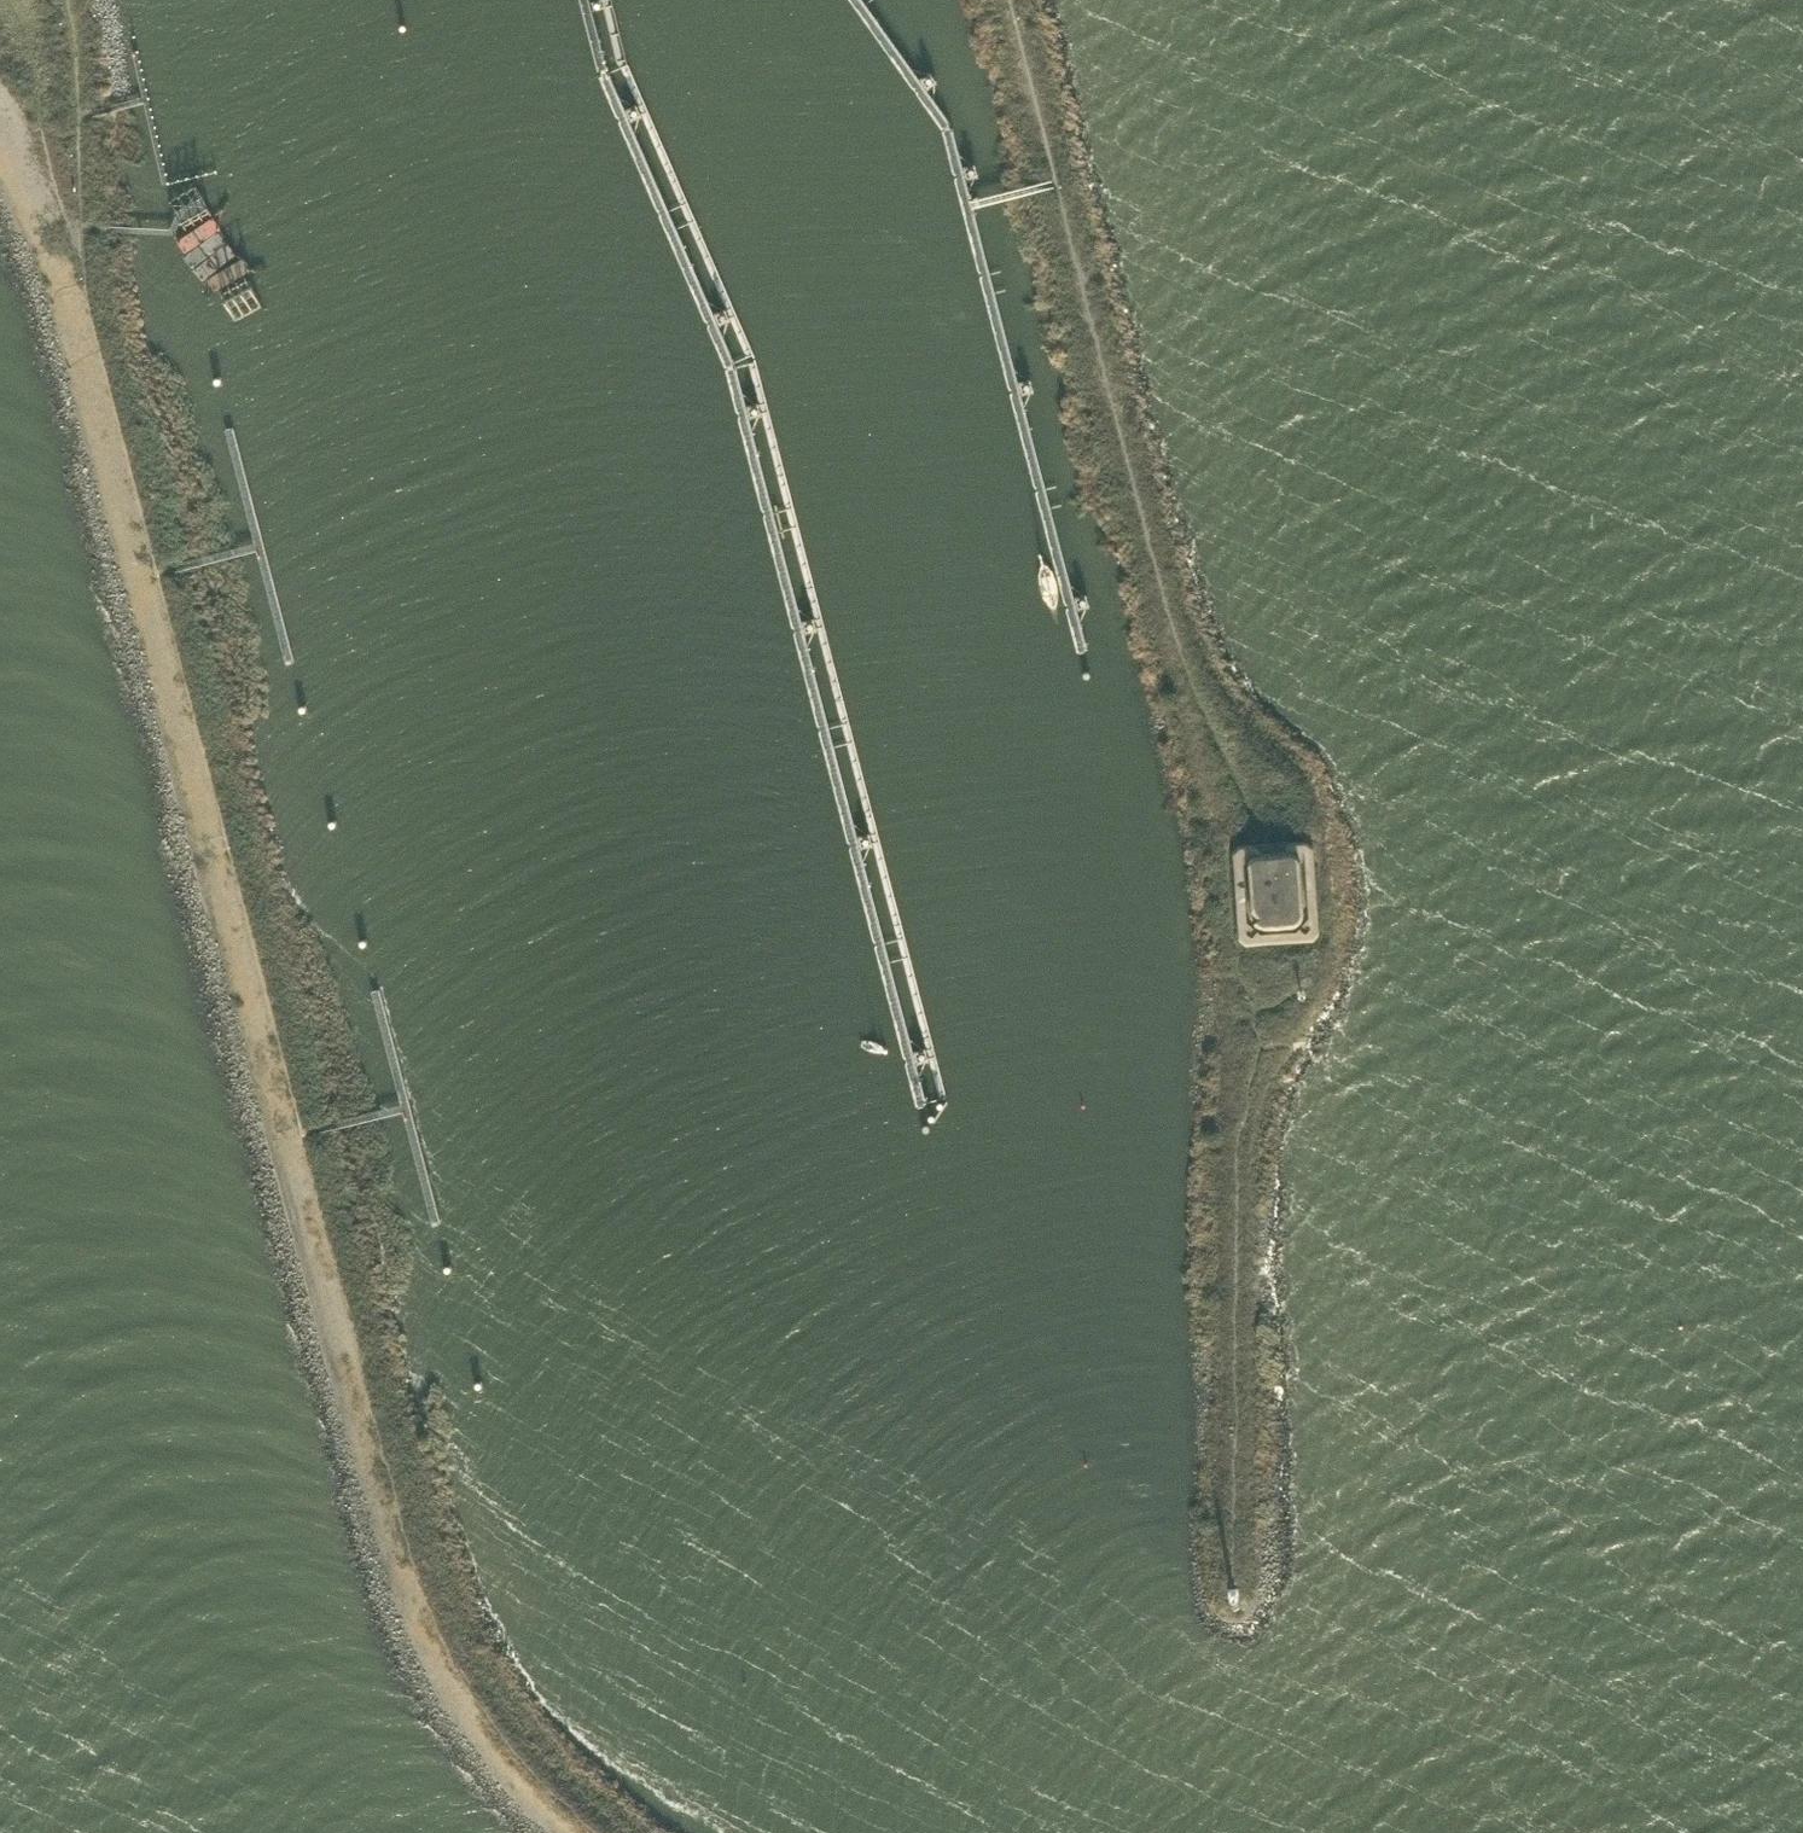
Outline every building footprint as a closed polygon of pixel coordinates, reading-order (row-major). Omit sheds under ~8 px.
[(1315,845),(1231,850),(1237,947),(1321,941),(1315,845)]
